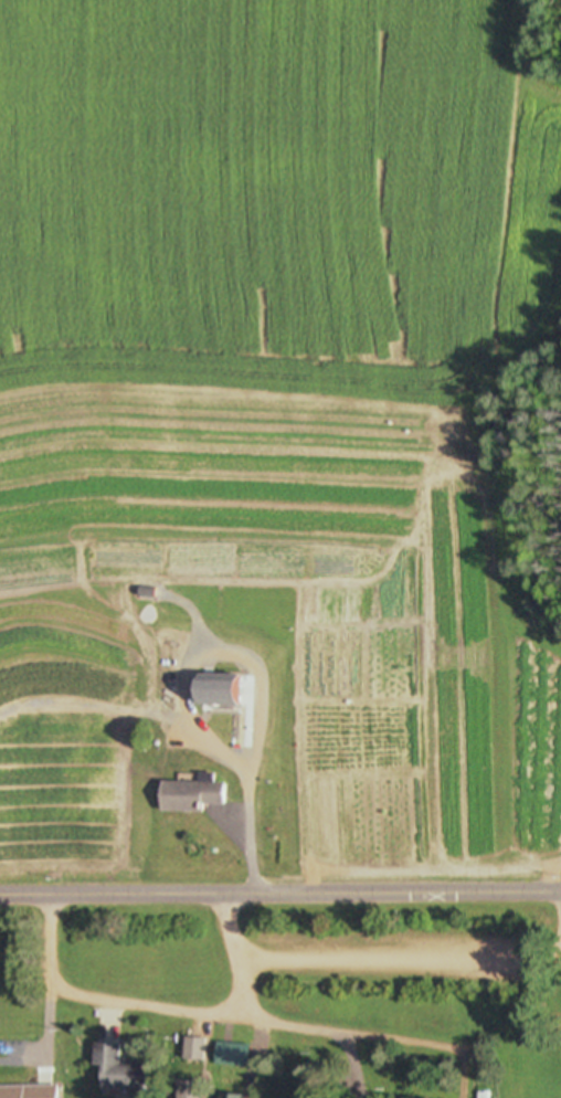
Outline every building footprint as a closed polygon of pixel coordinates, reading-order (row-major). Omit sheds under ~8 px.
[(186,677),(185,707),(238,708),(239,677),(186,677)] [(221,813),(221,785),(208,785),(208,777),(194,777),(194,783),(154,783),(154,813),(221,813)] [(201,1063),(201,1041),(182,1041),(182,1063),(201,1063)] [(97,1069),(97,1093),(143,1093),(143,1067),(116,1067),(116,1047),(89,1046),(89,1069),(97,1069)] [(246,1069),(247,1047),(213,1046),(212,1068),(246,1069)] [(174,1097),(200,1097),(200,1084),(174,1084),(174,1097)] [(0,1088),(0,1097),(54,1097),(54,1088),(0,1088)]
